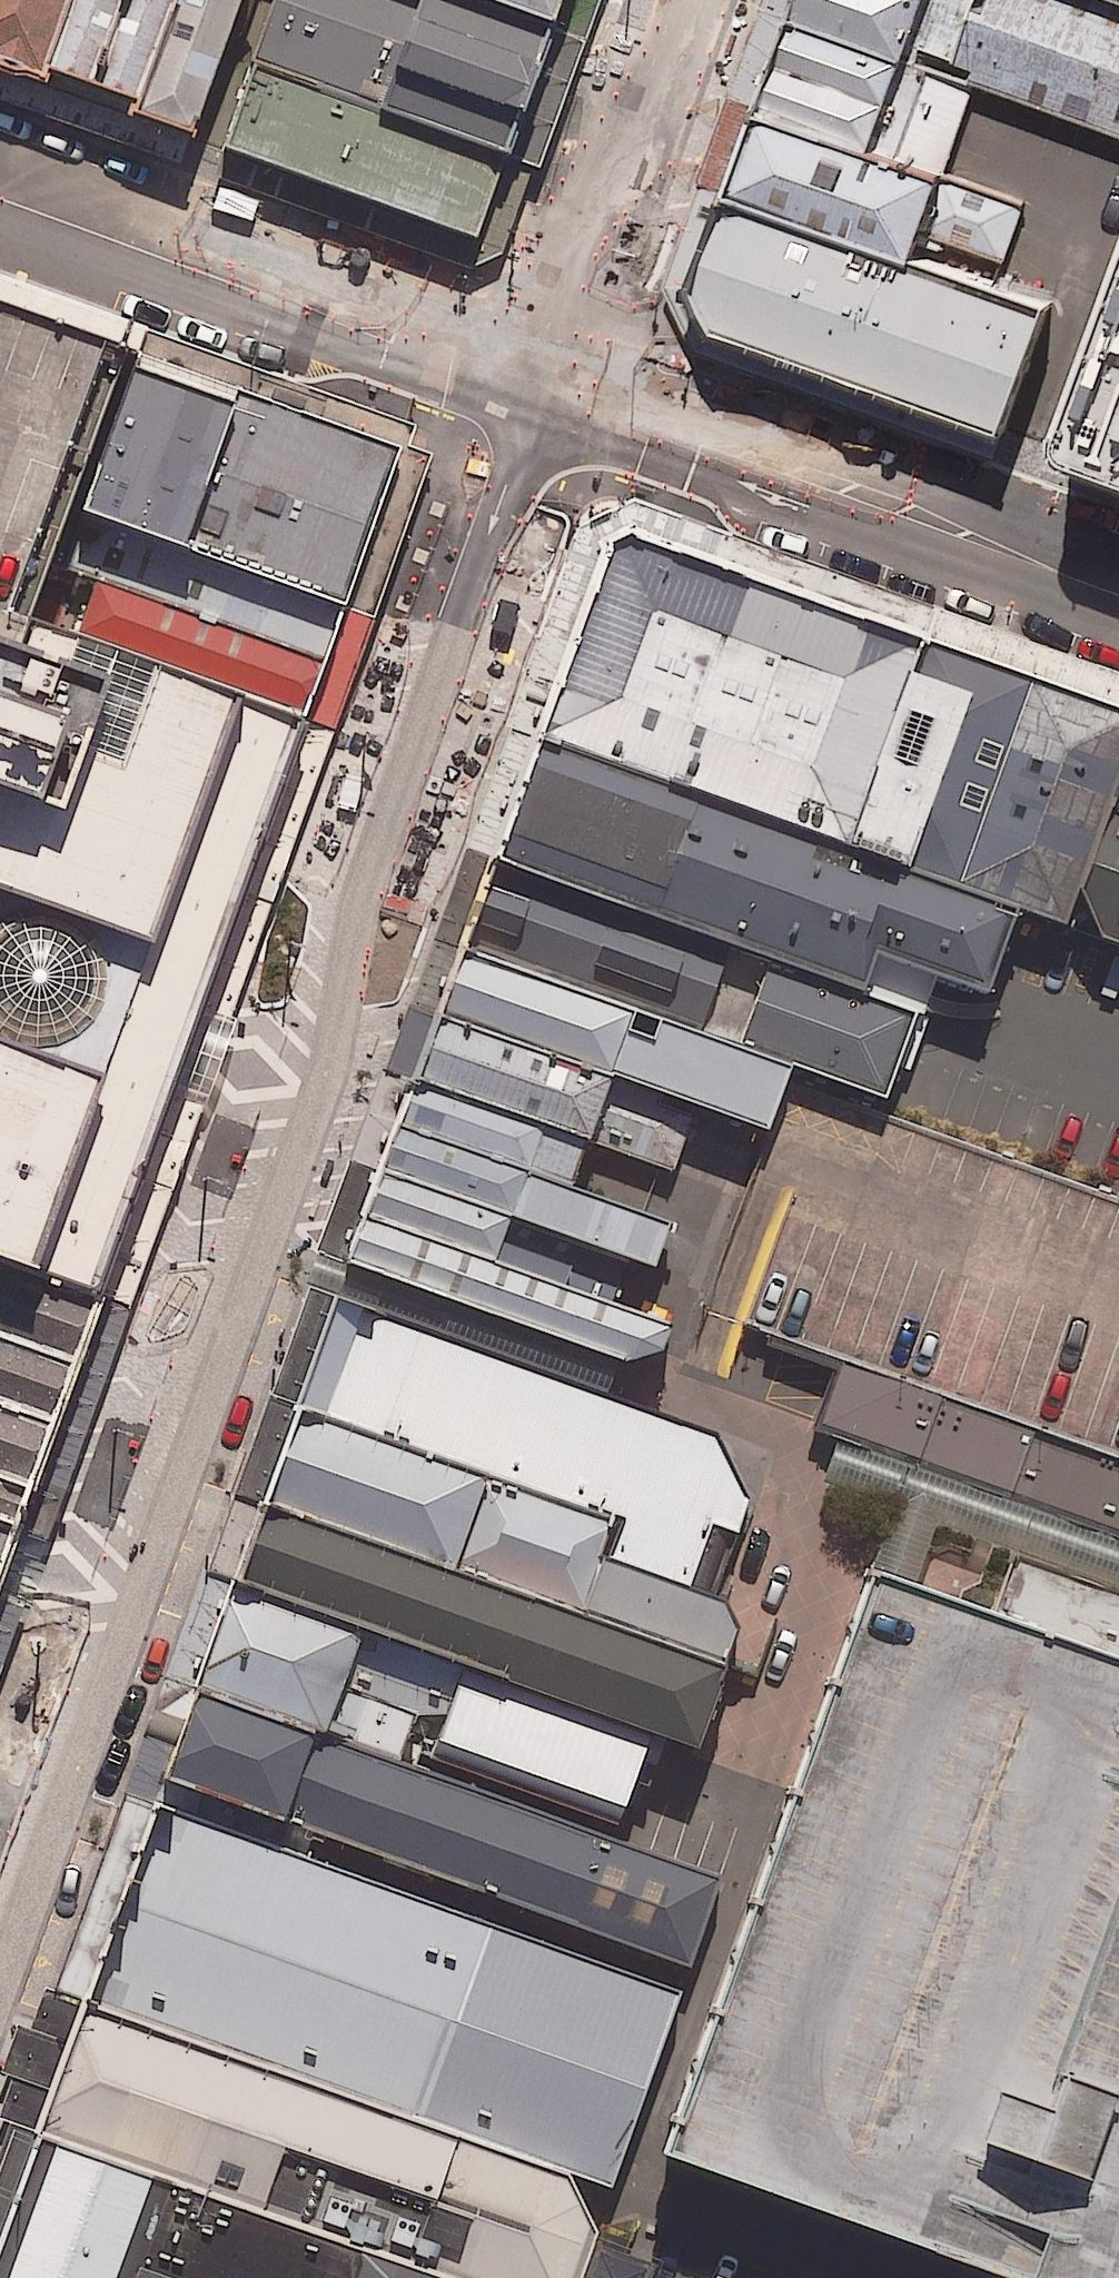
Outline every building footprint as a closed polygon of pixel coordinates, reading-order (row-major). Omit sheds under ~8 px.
[(0,13),(0,51),(71,76),(98,0),(5,0),(0,13)] [(151,106),(190,0),(98,0),(71,76),(151,106)] [(254,0),(190,0),(151,106),(207,126),(254,0)] [(400,0),(295,0),(272,61),(366,94),(400,0)] [(500,0),(428,0),(391,104),(515,148),(562,22),(559,21),(500,0)] [(559,21),(567,0),(500,0),(559,21)] [(793,18),(907,59),(929,0),(800,0),(793,18)] [(907,59),(978,85),(1118,137),(1118,0),(929,0),(907,59)] [(907,59),(793,18),(760,109),(944,176),(978,85),(907,59)] [(366,94),(272,61),(252,53),(218,147),(406,214),(481,242),(515,148),(391,104),(366,94)] [(944,176),(760,109),(729,192),(913,260),(924,230),(944,176)] [(913,260),(729,192),(695,286),(722,331),(1008,436),(1054,311),(997,290),(913,260)] [(1059,462),(1118,484),(1118,299),(1059,462)] [(103,1299),(178,1092),(192,1051),(207,1010),(248,896),(310,725),(142,665),(39,628),(136,359),(117,353),(99,346),(0,311),(0,1262),(103,1299)] [(294,410),(145,358),(88,518),(107,524),(349,609),(406,449),(294,410)] [(332,659),(349,609),(107,524),(90,574),(332,659)] [(721,565),(623,532),(554,735),(850,835),(919,631),(721,565)] [(332,659),(90,574),(72,624),(314,709),(332,659)] [(850,835),(1027,894),(1077,911),(1118,787),(1118,698),(919,631),(850,835)] [(1027,894),(554,735),(510,864),(871,986),(890,930),(1002,968),(1027,894)] [(1077,911),(1073,922),(1118,938),(1118,787),(1077,911)] [(871,986),(510,864),(480,956),(791,1065),(889,1100),(925,1004),(871,986)] [(791,1065),(480,956),(458,1018),(614,1071),(771,1123),(791,1065)] [(614,1071),(458,1018),(437,1081),(567,1125),(593,1134),(614,1071)] [(884,1113),(889,1100),(791,1065),(771,1123),(744,1198),(767,1206),(787,1213),(748,1326),(838,1359),(816,1426),(835,1433),(1118,1531),(1118,1199),(884,1113)] [(567,1125),(437,1081),(425,1118),(555,1161),(567,1125)] [(680,1218),(415,1128),(381,1168),(515,1213),(665,1263),(680,1218)] [(515,1213),(381,1168),(366,1213),(497,1263),(515,1213)] [(497,1263),(366,1213),(348,1264),(628,1360),(661,1348),(670,1324),(497,1263)] [(103,1299),(0,1262),(0,1342),(78,1370),(103,1299)] [(617,1392),(338,1291),(298,1406),(612,1517),(600,1554),(723,1597),(755,1501),(723,1433),(617,1392)] [(0,1342),(0,1407),(57,1427),(78,1370),(0,1342)] [(286,1436),(261,1503),(726,1667),(738,1629),(723,1597),(600,1554),(612,1517),(298,1406),(286,1436)] [(0,1407),(0,1478),(34,1491),(57,1427),(0,1407)] [(0,1478),(0,1520),(21,1528),(34,1491),(0,1478)] [(261,1503),(235,1581),(370,1628),(703,1745),(726,1667),(261,1503)] [(7,1566),(21,1528),(0,1520),(0,1586),(7,1566)] [(971,2277),(1118,2277),(1118,1585),(1012,1546),(989,1611),(862,1566),(647,2161),(971,2277)] [(235,1581),(201,1677),(336,1724),(370,1628),(235,1581)] [(660,1738),(447,1663),(423,1730),(636,1805),(660,1738)] [(201,1677),(161,1789),(677,1971),(719,1859),(336,1724),(201,1677)] [(161,1789),(87,1999),(602,2181),(610,2183),(684,1974),(677,1971),(161,1789)] [(87,1999),(44,2120),(176,2166),(369,2239),(473,2277),(569,2277),(602,2181),(87,1999)] [(44,2120),(0,2242),(0,2277),(136,2277),(176,2166),(44,2120)] [(369,2239),(355,2277),(473,2277),(369,2239)]
